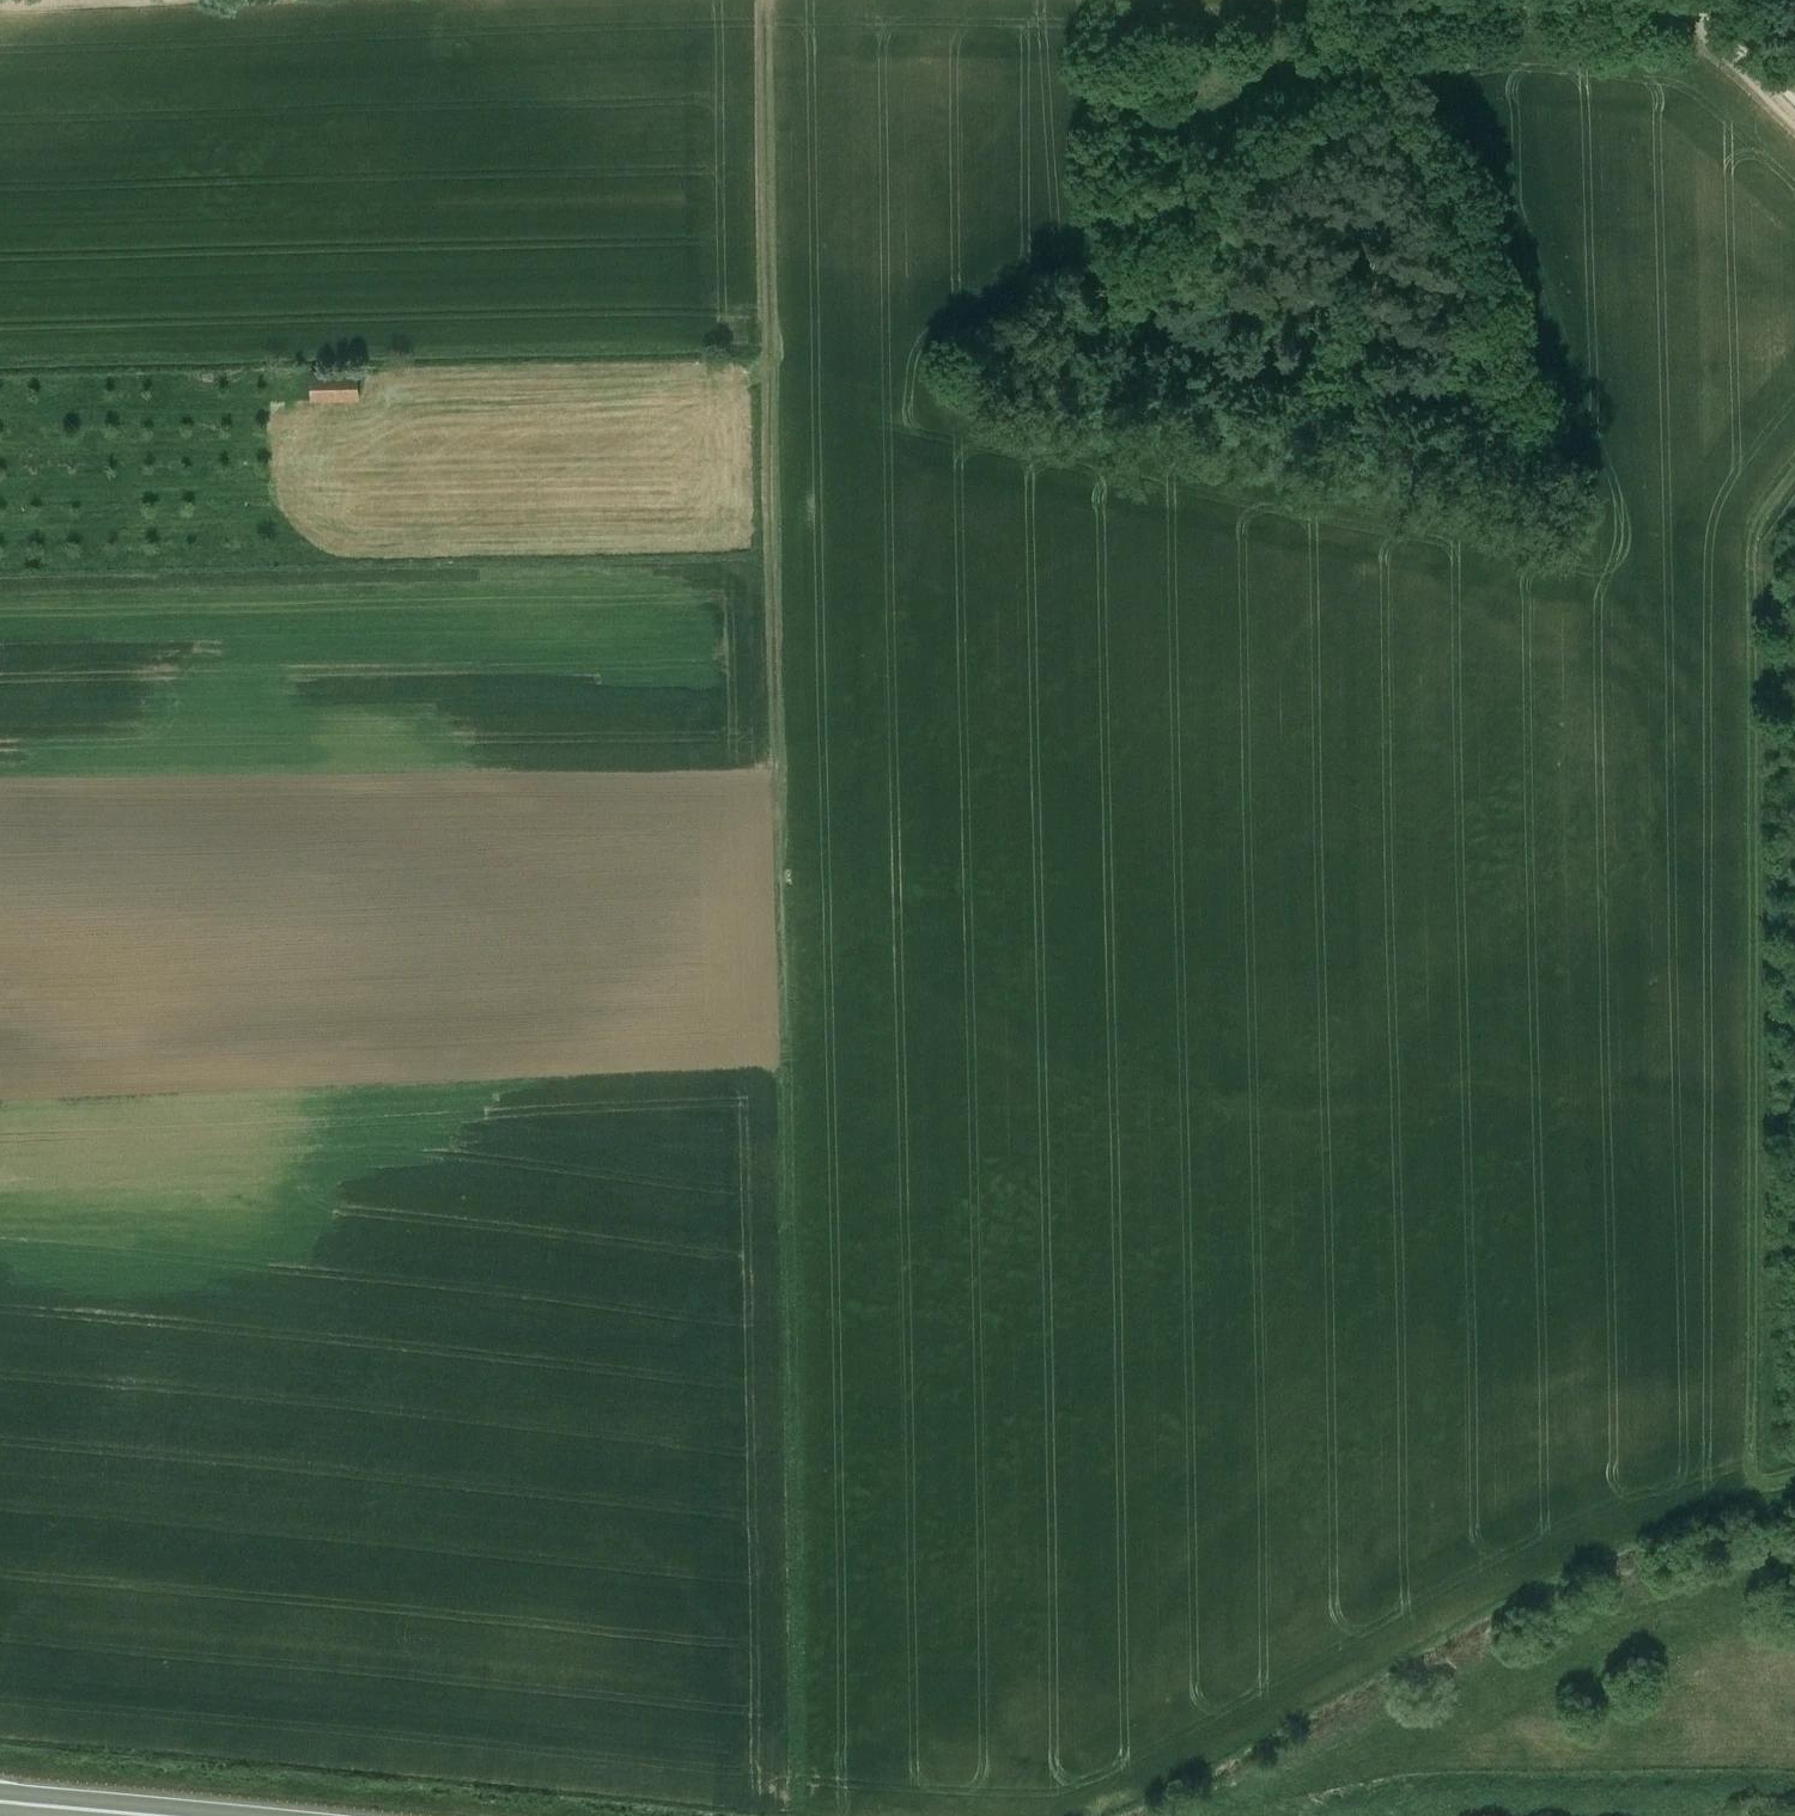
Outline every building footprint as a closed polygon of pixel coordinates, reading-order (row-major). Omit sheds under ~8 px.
[(369,380),(320,382),(320,399),(370,397),(369,380)]
